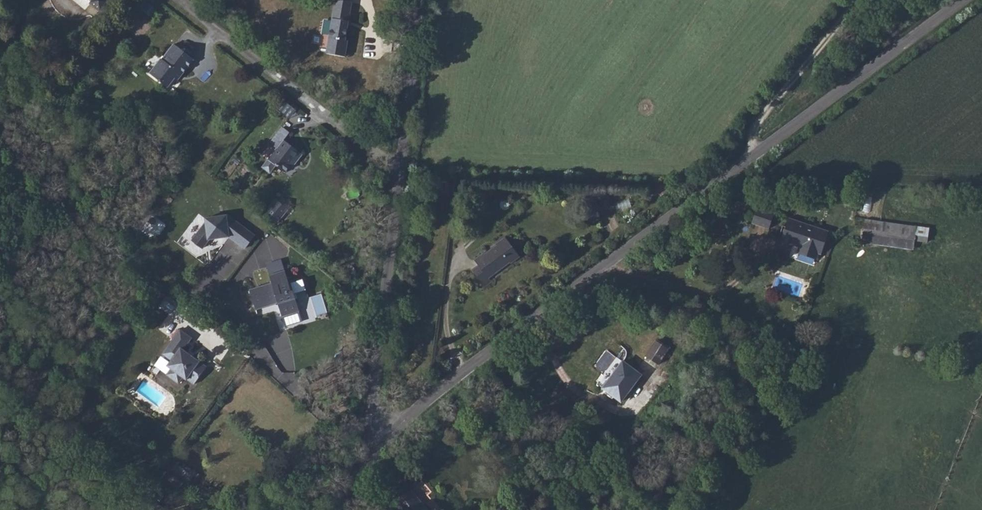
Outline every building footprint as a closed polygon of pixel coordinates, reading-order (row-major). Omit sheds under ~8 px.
[(91,2),(90,4),(99,11),(108,0),(89,0),(91,2)] [(339,0),(336,0),(326,54),(345,57),(348,41),(345,40),(352,2),(339,0)] [(88,19),(81,28),(87,33),(95,23),(88,19)] [(161,59),(150,73),(168,87),(175,78),(179,73),(181,75),(194,59),(174,44),(162,59),(161,59)] [(290,133),(283,127),(270,143),(277,148),(263,166),(264,168),(269,172),(271,172),(276,166),(285,173),(290,166),(294,161),(296,162),(302,154),(284,140),(290,133)] [(248,189),(243,195),(251,201),(255,195),(248,189)] [(643,196),(635,205),(640,209),(649,201),(643,196)] [(276,199),(264,213),(276,223),(288,209),(276,199)] [(776,211),(758,205),(753,221),(769,227),(776,211)] [(227,217),(226,216),(205,218),(206,222),(192,240),(203,248),(209,239),(223,238),(222,235),(226,234),(229,237),(245,248),(254,235),(229,216),(227,217)] [(828,232),(791,217),(788,227),(784,225),(778,239),(797,247),(796,254),(814,261),(816,255),(819,256),(828,232)] [(927,242),(929,229),(866,220),(864,233),(915,240),(927,242)] [(914,249),(915,240),(864,233),(862,242),(914,249)] [(519,256),(505,238),(496,245),(498,246),(485,256),(484,254),(475,260),(479,266),(473,271),(485,286),(491,282),(488,277),(509,261),(510,263),(519,256)] [(250,290),(256,310),(278,303),(282,317),(300,312),(293,291),(291,291),(285,271),(270,276),(273,286),(264,288),(263,286),(250,290)] [(148,317),(141,312),(136,318),(144,324),(148,317)] [(300,312),(282,317),(285,326),(302,321),(300,312)] [(192,338),(180,330),(162,354),(172,361),(168,366),(171,369),(167,375),(178,383),(183,377),(186,380),(187,379),(194,384),(207,367),(193,357),(190,357),(187,355),(188,354),(183,350),(192,338)] [(658,364),(668,349),(656,341),(646,356),(658,364)] [(618,363),(614,360),(597,382),(602,385),(618,363)] [(621,402),(641,375),(623,362),(603,388),(621,402)] [(174,469),(189,482),(193,477),(190,474),(181,467),(178,464),(174,469)] [(192,470),(184,464),(181,467),(190,474),(192,470)] [(190,474),(193,477),(197,480),(200,476),(193,470),(192,470),(190,474)] [(410,489),(394,503),(400,509),(428,509),(410,489)] [(144,499),(157,509),(166,509),(147,495),(144,499)]
